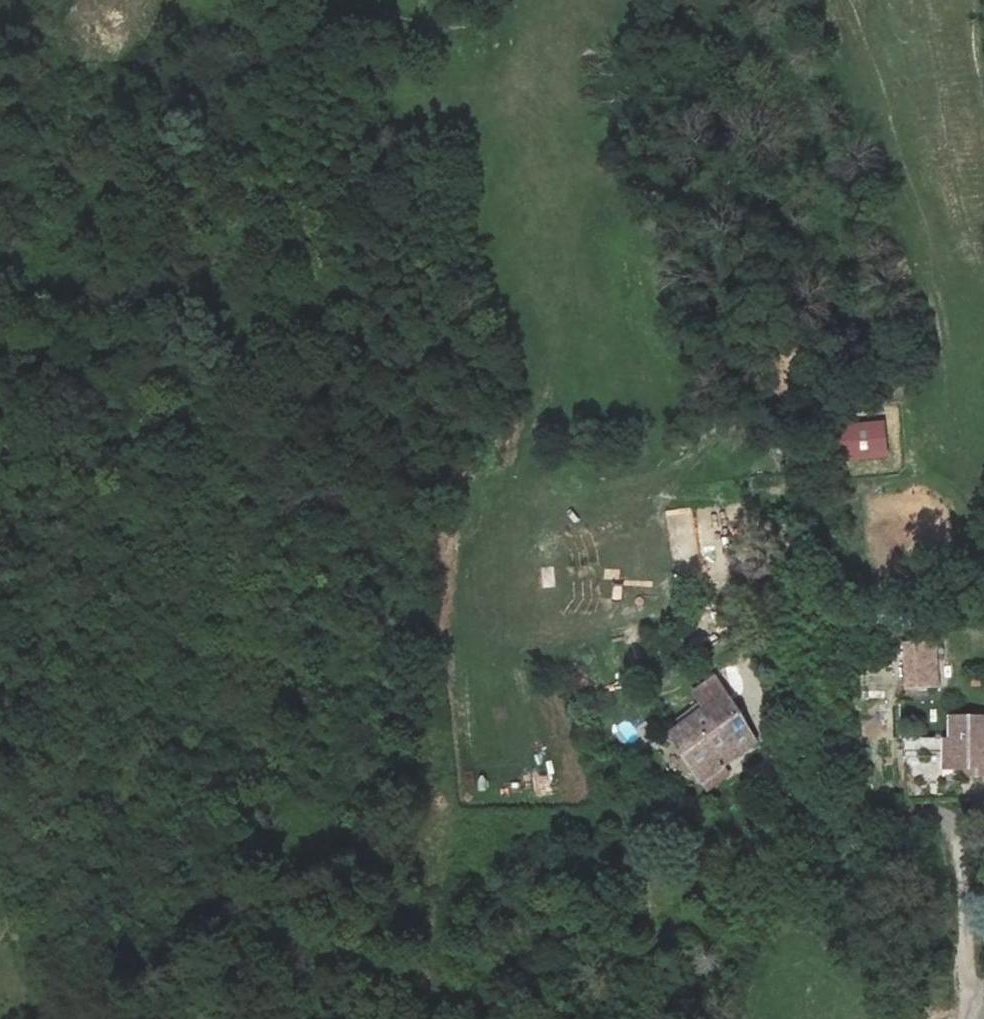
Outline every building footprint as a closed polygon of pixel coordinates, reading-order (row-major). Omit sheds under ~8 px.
[(836,429),(841,459),(884,452),(879,421),(836,429)] [(649,591),(631,604),(641,617),(658,605),(649,591)] [(932,643),(899,644),(899,697),(934,694),(932,643)] [(728,772),(723,765),(759,739),(715,677),(693,693),(703,708),(669,733),(707,787),(728,772)] [(937,721),(938,772),(983,768),(983,745),(980,745),(979,719),(937,721)]
